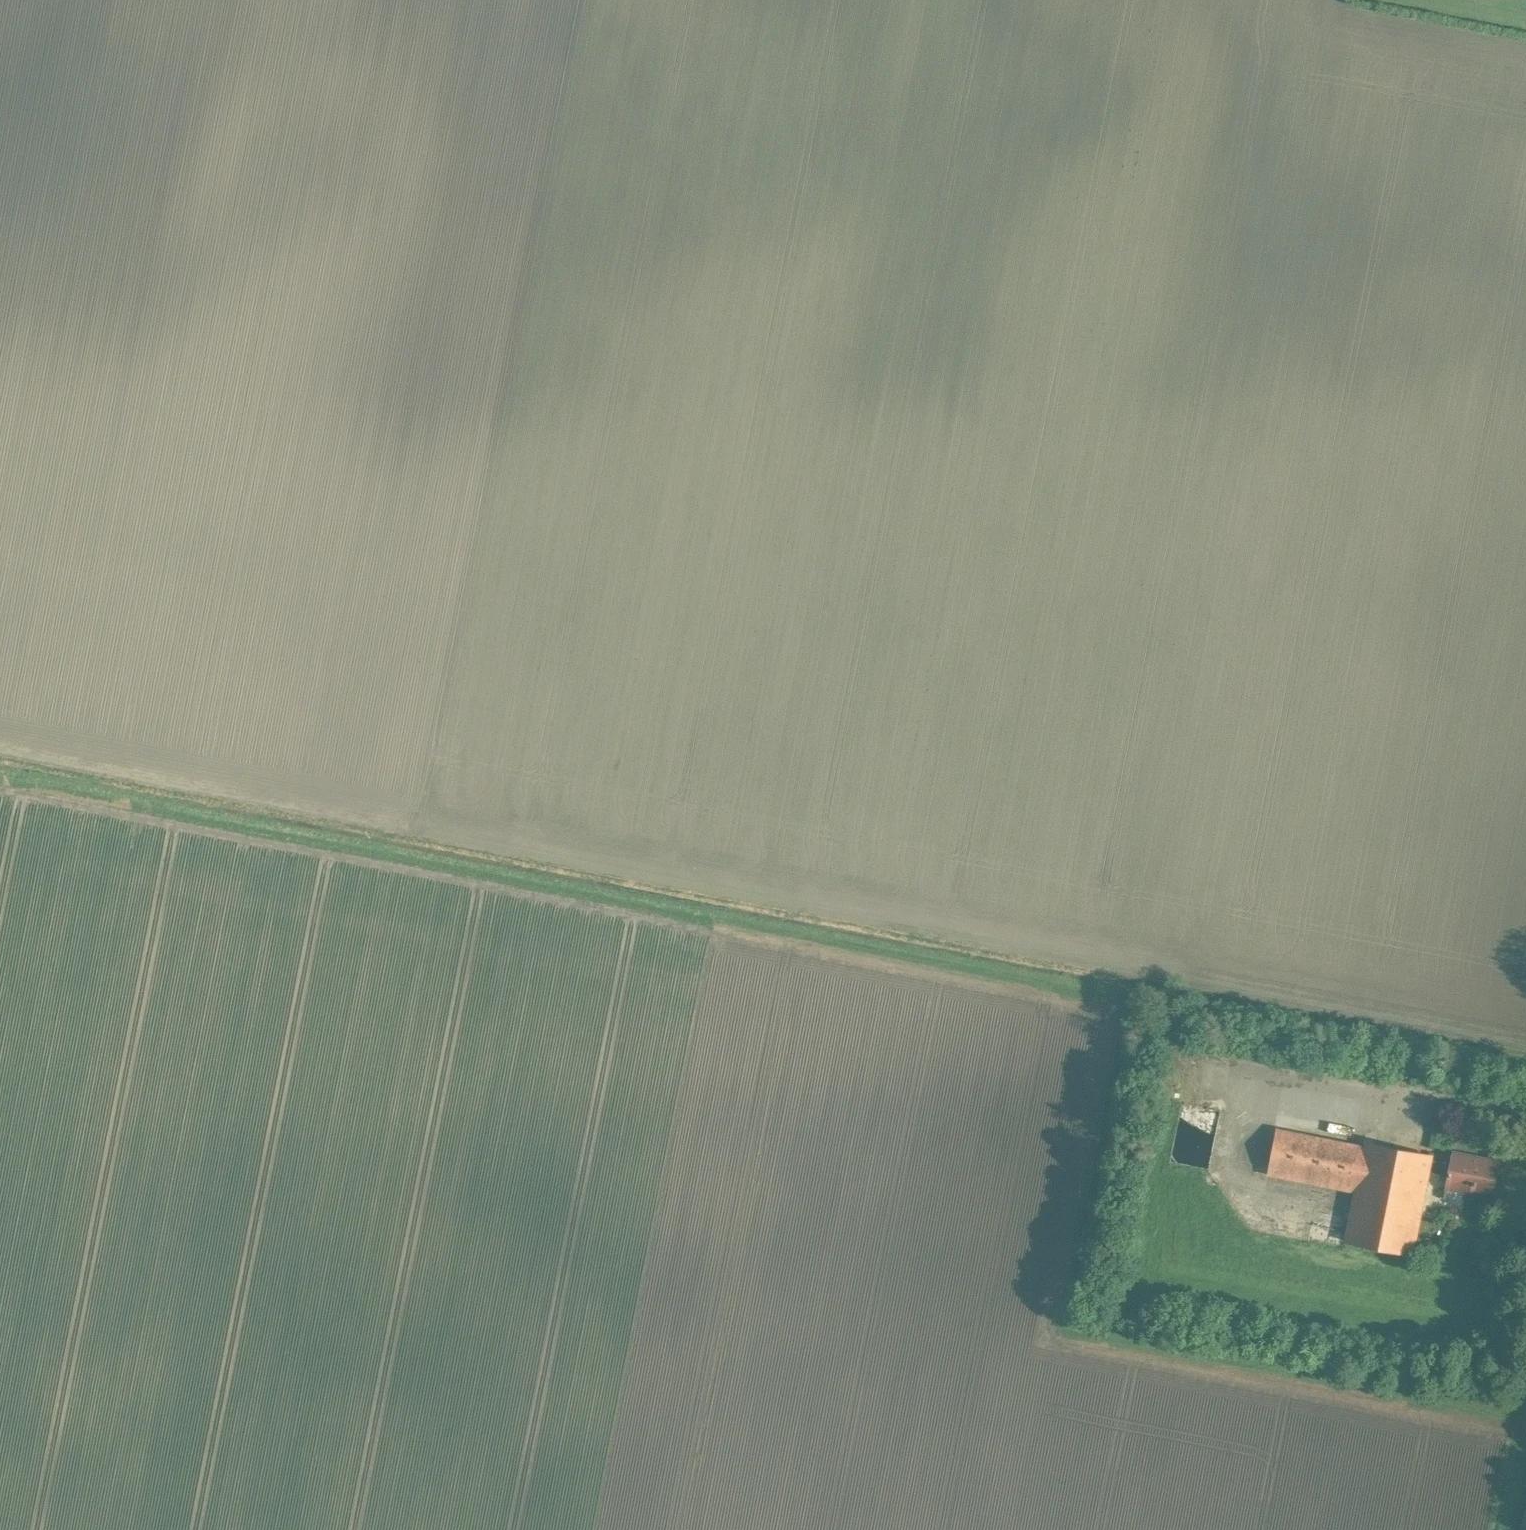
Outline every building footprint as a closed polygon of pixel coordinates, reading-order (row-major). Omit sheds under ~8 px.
[(1412,1253),(1428,1171),(1430,1159),(1431,1156),(1364,1142),(1363,1146),(1277,1129),(1268,1174),(1354,1191),(1345,1240),(1412,1253)] [(1450,1163),(1430,1159),(1428,1171),(1447,1175),(1445,1187),(1491,1197),(1498,1160),(1452,1151),(1450,1163)]
